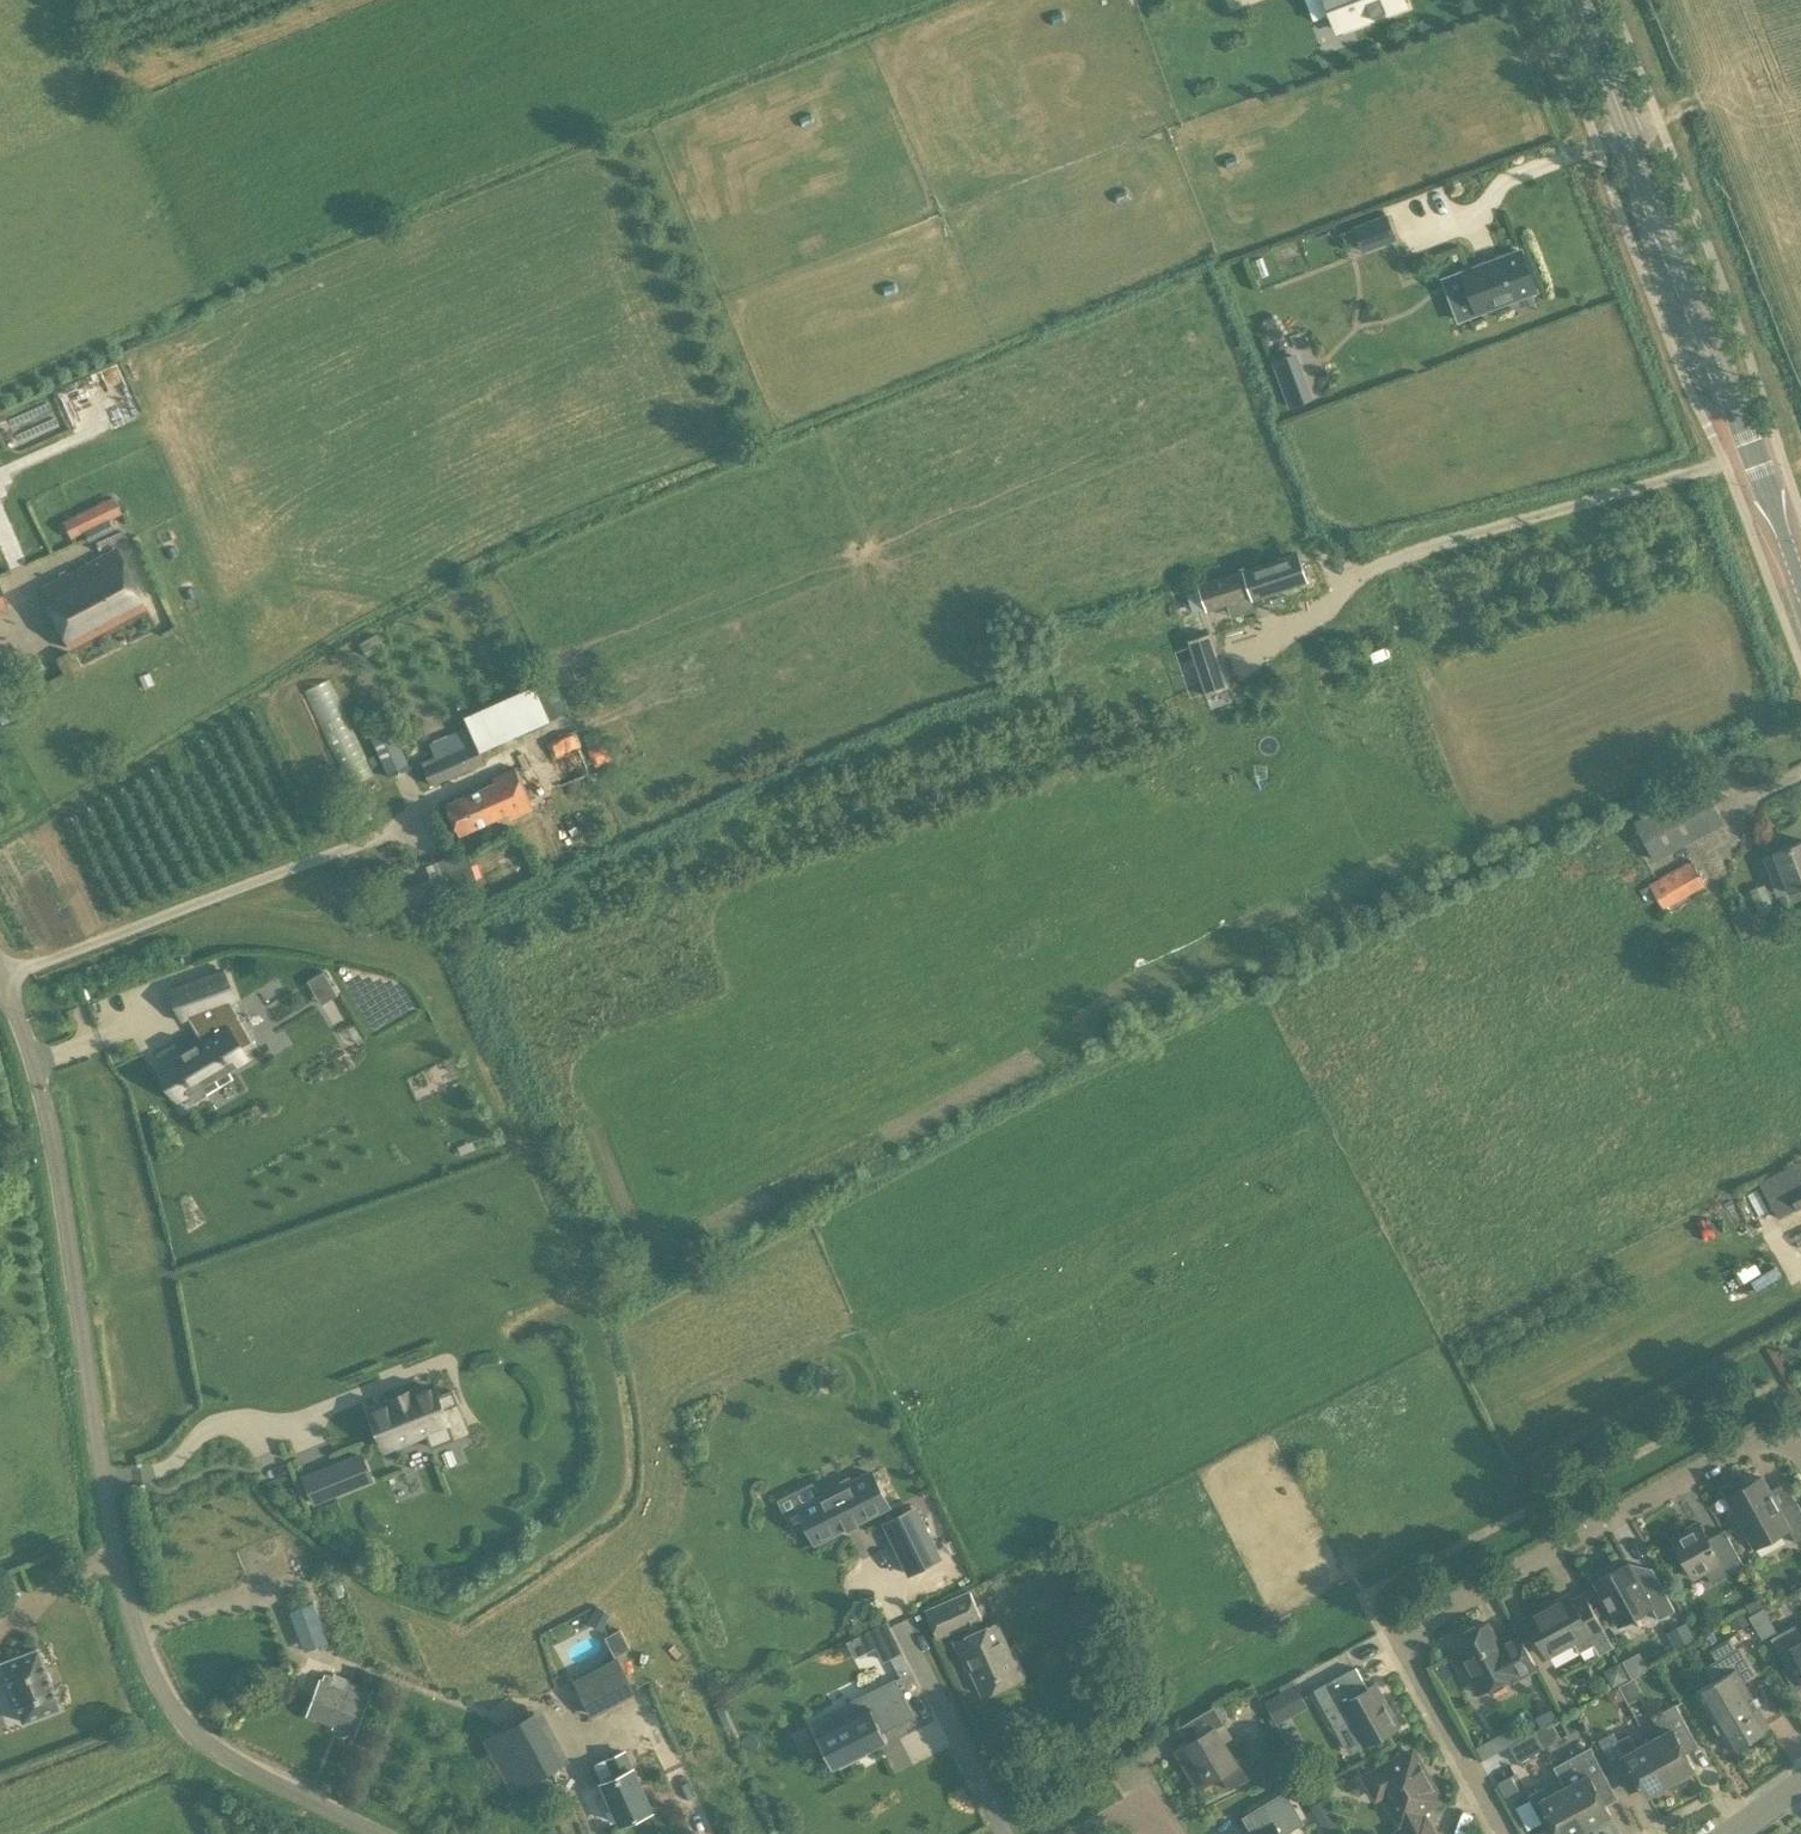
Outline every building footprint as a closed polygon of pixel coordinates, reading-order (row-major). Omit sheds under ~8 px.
[(1403,0),(1327,0),(1338,28),(1404,4),(1403,0)] [(1386,215),(1364,224),(1355,227),(1363,250),(1372,246),(1394,238),(1386,215)] [(1461,271),(1476,312),(1535,289),(1520,249),(1461,271)] [(1294,355),(1274,362),(1290,404),(1310,396),(1294,355)] [(81,532),(118,515),(110,498),(73,516),(81,532)] [(39,586),(70,647),(146,608),(115,547),(39,586)] [(1206,608),(1227,601),(1251,594),(1251,597),(1305,579),(1296,552),(1198,584),(1206,608)] [(1209,633),(1188,640),(1205,692),(1225,686),(1209,633)] [(333,677),(311,684),(343,778),(366,770),(333,677)] [(545,712),(531,681),(464,711),(470,724),(428,742),(434,755),(421,761),(431,785),(485,761),(476,741),(545,712)] [(408,762),(398,736),(377,744),(388,771),(408,762)] [(460,833),(508,812),(510,817),(534,807),(515,764),(492,774),(494,780),(446,801),(460,833)] [(1635,823),(1654,860),(1722,824),(1702,787),(1635,823)] [(1772,878),(1779,893),(1790,889),(1790,890),(1800,886),(1800,841),(1764,856),(1772,878)] [(410,905),(478,881),(466,847),(431,860),(437,875),(403,887),(410,905)] [(1640,890),(1648,903),(1657,898),(1663,908),(1704,885),(1690,862),(1640,890)] [(204,1041),(161,1066),(180,1098),(184,1096),(189,1104),(207,1093),(201,1083),(227,1067),(228,1069),(246,1058),(241,1050),(255,1041),(231,1001),(234,1000),(223,970),(173,989),(183,1018),(189,1016),(204,1041)] [(1779,1215),(1800,1203),(1800,1158),(1761,1180),(1779,1215)] [(391,1403),(370,1410),(385,1446),(425,1431),(431,1446),(455,1438),(443,1409),(463,1401),(458,1388),(438,1396),(434,1386),(411,1395),(409,1390),(389,1398),(391,1403)] [(338,1464),(309,1475),(318,1498),(347,1487),(338,1464)] [(825,1494),(800,1506),(816,1541),(887,1506),(870,1471),(852,1480),(849,1475),(822,1488),(825,1494)] [(1797,1502),(1781,1511),(1761,1476),(1726,1495),(1754,1546),(1788,1527),(1796,1542),(1800,1539),(1800,1509),(1797,1502)] [(915,1507),(884,1522),(908,1572),(939,1557),(915,1507)] [(1712,1582),(1744,1565),(1724,1529),(1707,1538),(1698,1522),(1671,1537),(1677,1548),(1675,1551),(1683,1566),(1687,1566),(1693,1577),(1705,1571),(1712,1582)] [(1651,1606),(1658,1619),(1675,1609),(1652,1567),(1636,1575),(1629,1561),(1594,1580),(1618,1624),(1651,1606)] [(965,1626),(969,1635),(955,1641),(968,1668),(971,1667),(982,1693),(1024,1674),(1012,1647),(1009,1649),(997,1623),(982,1629),(978,1620),(982,1618),(969,1589),(924,1608),(937,1638),(965,1626)] [(1593,1644),(1598,1654),(1612,1646),(1584,1593),(1571,1600),(1568,1595),(1526,1617),(1547,1655),(1572,1641),(1578,1652),(1593,1644)] [(1761,1596),(1746,1604),(1750,1612),(1766,1604),(1761,1596)] [(291,1609),(300,1636),(320,1629),(323,1628),(314,1601),(310,1602),(291,1609)] [(610,1612),(597,1605),(591,1617),(604,1623),(610,1612)] [(1744,1612),(1729,1621),(1735,1631),(1750,1622),(1744,1612)] [(861,1671),(905,1650),(891,1618),(846,1639),(861,1671)] [(1685,1620),(1666,1631),(1675,1648),(1695,1638),(1685,1620)] [(1512,1673),(1516,1678),(1536,1667),(1516,1630),(1497,1641),(1487,1622),(1455,1639),(1482,1689),(1512,1673)] [(1794,1624),(1771,1637),(1787,1667),(1799,1660),(1800,1663),(1800,1636),(1794,1624)] [(1703,1666),(1712,1681),(1694,1691),(1729,1749),(1768,1725),(1743,1682),(1758,1673),(1740,1644),(1737,1646),(1730,1636),(1709,1649),(1716,1659),(1703,1666)] [(20,1721),(57,1708),(35,1649),(0,1662),(0,1667),(20,1721)] [(1608,1666),(1626,1701),(1644,1692),(1635,1674),(1650,1666),(1641,1649),(1608,1666)] [(634,1691),(616,1656),(574,1679),(592,1713),(634,1691)] [(889,1667),(871,1676),(889,1712),(907,1703),(889,1667)] [(1367,1688),(1356,1667),(1314,1690),(1335,1728),(1350,1720),(1363,1745),(1399,1725),(1376,1683),(1367,1688)] [(335,1724),(334,1726),(354,1734),(371,1688),(349,1680),(349,1682),(324,1673),(322,1677),(321,1677),(308,1713),(335,1724)] [(1267,1700),(1274,1712),(1277,1718),(1308,1701),(1298,1683),(1267,1700)] [(1618,1685),(1606,1691),(1612,1704),(1624,1698),(1618,1685)] [(864,1694),(811,1720),(828,1755),(881,1729),(864,1694)] [(1661,1734),(1648,1740),(1670,1781),(1694,1768),(1678,1739),(1691,1732),(1675,1703),(1651,1716),(1661,1734)] [(1224,1723),(1213,1705),(1178,1726),(1188,1742),(1174,1750),(1197,1788),(1220,1774),(1229,1788),(1255,1774),(1245,1757),(1237,1762),(1216,1727),(1224,1723)] [(1541,1727),(1557,1718),(1551,1708),(1535,1716),(1541,1727)] [(544,1728),(535,1711),(484,1738),(504,1775),(527,1763),(516,1743),(544,1728)] [(1516,1739),(1510,1728),(1476,1747),(1483,1758),(1516,1739)] [(1534,1731),(1509,1745),(1518,1762),(1543,1748),(1534,1731)] [(1646,1794),(1670,1781),(1648,1740),(1636,1747),(1628,1734),(1617,1740),(1613,1731),(1598,1739),(1616,1773),(1631,1765),(1646,1794)] [(1577,1779),(1564,1786),(1586,1827),(1610,1814),(1593,1784),(1606,1777),(1590,1747),(1566,1760),(1577,1779)] [(1418,1812),(1440,1799),(1412,1749),(1365,1775),(1377,1797),(1388,1790),(1393,1800),(1389,1802),(1403,1828),(1396,1832),(1397,1833),(1434,1833),(1424,1817),(1421,1818),(1418,1812)] [(602,1781),(621,1822),(652,1809),(633,1767),(632,1768),(624,1750),(595,1763),(603,1781),(602,1781)] [(1509,1772),(1497,1779),(1506,1796),(1518,1789),(1509,1772)] [(1586,1827),(1564,1786),(1547,1795),(1543,1787),(1527,1795),(1546,1829),(1554,1824),(1559,1833),(1573,1833),(1586,1827)] [(1318,1820),(1319,1822),(1331,1815),(1332,1814),(1323,1799),(1311,1806),(1318,1820)] [(1284,1816),(1276,1802),(1239,1825),(1244,1833),(1294,1833),(1284,1816)]
